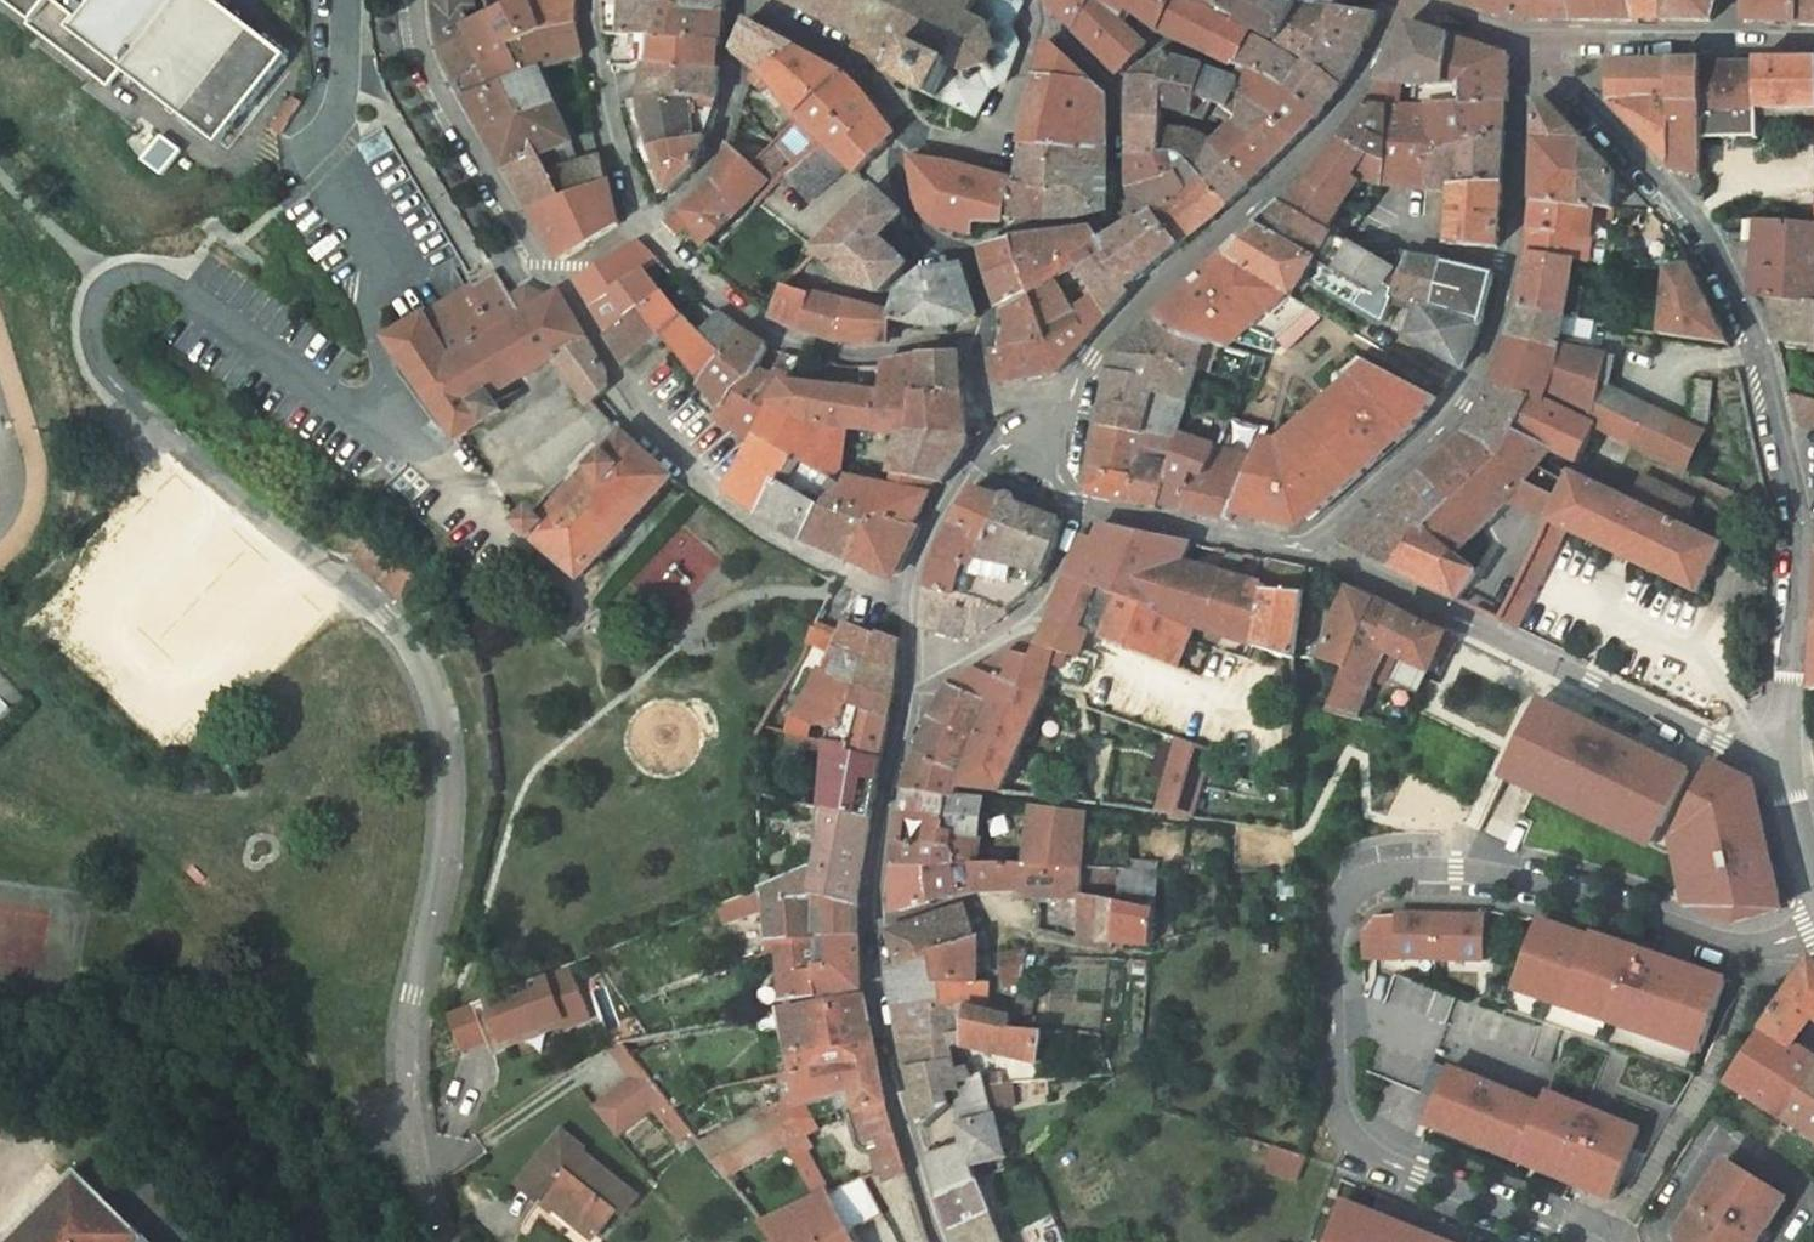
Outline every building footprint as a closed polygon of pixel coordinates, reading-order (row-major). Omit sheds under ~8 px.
[(112,88),(125,71),(220,144),(287,58),(212,0),(6,0),(37,23),(34,28),(112,88)] [(512,48),(545,31),(534,0),(521,0),(493,15),(512,48)] [(545,31),(512,48),(526,76),(541,71),(541,73),(583,57),(576,25),(576,0),(534,0),(545,31)] [(666,2),(665,3),(725,13),(727,13),(728,0),(666,0),(666,2)] [(858,38),(852,48),(889,66),(891,71),(899,75),(896,81),(929,96),(979,119),(993,91),(1008,83),(1021,45),(1014,27),(1024,6),(1022,2),(1019,0),(780,0),(858,38)] [(1094,0),(1047,0),(1046,2),(1077,32),(1094,0)] [(1227,19),(1216,12),(1198,0),(1094,0),(1077,32),(1095,52),(1121,74),(1149,48),(1121,23),(1129,8),(1155,28),(1167,34),(1182,41),(1186,43),(1210,54),(1227,19)] [(1220,10),(1225,0),(1205,0),(1220,10)] [(1241,21),(1253,0),(1225,0),(1220,10),(1241,21)] [(1278,42),(1300,4),(1297,4),(1288,0),(1253,0),(1241,21),(1278,42)] [(1515,19),(1509,0),(1461,0),(1515,19)] [(1515,19),(1550,20),(1545,0),(1509,0),(1515,19)] [(1550,20),(1572,20),(1567,0),(1545,0),(1550,20)] [(1632,0),(1567,0),(1572,20),(1635,21),(1632,0)] [(1635,21),(1667,21),(1667,0),(1632,0),(1635,21)] [(1719,0),(1667,0),(1667,21),(1712,21),(1718,5),(1719,0)] [(1748,23),(1800,25),(1801,0),(1749,0),(1748,23)] [(1800,25),(1813,26),(1813,0),(1801,0),(1800,25)] [(651,2),(607,4),(608,36),(643,38),(658,39),(665,3),(666,2),(651,2)] [(723,42),(725,13),(665,3),(658,39),(723,42)] [(467,98),(526,76),(512,48),(493,15),(466,28),(464,4),(436,6),(436,17),(437,26),(441,40),(446,53),(457,78),(467,98)] [(1366,43),(1378,15),(1300,4),(1278,42),(1290,49),(1288,53),(1287,57),(1296,63),(1303,58),(1341,88),(1354,65),(1355,64),(1366,43)] [(1129,8),(1121,23),(1149,48),(1155,28),(1129,8)] [(1227,60),(1236,66),(1253,33),(1227,19),(1210,54),(1227,60)] [(759,71),(766,77),(799,49),(776,37),(748,22),(737,48),(742,57),(759,71)] [(1452,37),(1408,22),(1394,53),(1382,79),(1381,81),(1392,82),(1418,86),(1446,86),(1452,37)] [(1296,63),(1287,57),(1288,53),(1253,33),(1236,66),(1242,67),(1248,69),(1265,76),(1279,82),(1287,88),(1319,117),(1330,103),(1341,88),(1303,58),(1296,63)] [(1509,102),(1510,56),(1452,37),(1446,86),(1462,86),(1464,105),(1507,102),(1509,102)] [(649,65),(721,72),(723,42),(658,39),(643,38),(643,45),(649,45),(649,65)] [(1034,99),(1024,144),(1107,150),(1107,94),(1098,86),(1053,41),(1047,43),(1034,99)] [(766,92),(773,83),(797,113),(800,117),(821,97),(845,74),(799,49),(766,77),(759,71),(752,79),(766,92)] [(1160,56),(1144,70),(1157,70),(1158,72),(1161,79),(1166,56),(1160,56)] [(1164,109),(1194,117),(1199,98),(1206,68),(1166,56),(1161,79),(1162,81),(1167,81),(1164,109)] [(1758,139),(1758,117),(1758,109),(1813,108),(1813,61),(1758,62),(1758,65),(1704,65),(1703,105),(1703,139),(1758,139)] [(1609,62),(1609,103),(1669,166),(1672,162),(1673,105),(1674,62),(1609,62)] [(1673,105),(1703,105),(1704,65),(1704,62),(1674,62),(1673,105)] [(644,103),(719,101),(721,72),(649,65),(641,65),(638,90),(645,91),(644,103)] [(1237,80),(1240,81),(1272,99),(1264,109),(1294,143),(1307,129),(1319,117),(1287,88),(1279,82),(1265,76),(1248,69),(1242,67),(1237,80)] [(1226,108),(1226,109),(1229,111),(1240,81),(1237,80),(1211,71),(1206,68),(1199,98),(1215,104),(1226,108)] [(1132,103),(1131,126),(1163,129),(1164,109),(1167,81),(1162,81),(1161,79),(1158,72),(1157,70),(1144,70),(1134,76),(1133,80),(1132,103)] [(541,153),(571,141),(541,73),(541,71),(526,76),(467,98),(498,153),(506,167),(541,153)] [(857,85),(845,74),(821,97),(857,135),(868,121),(878,110),(870,100),(857,85)] [(1264,109),(1272,99),(1240,81),(1229,111),(1246,123),(1239,130),(1268,167),(1283,154),(1294,143),(1264,109)] [(1392,82),(1381,81),(1366,104),(1388,105),(1392,82)] [(797,113),(773,83),(766,92),(763,95),(786,123),(797,113)] [(1418,86),(1418,106),(1430,106),(1434,154),(1463,146),(1463,144),(1467,143),(1461,106),(1464,105),(1462,86),(1446,86),(1418,86)] [(301,102),(294,97),(273,130),(280,134),(301,102)] [(828,145),(852,168),(859,175),(890,142),(885,137),(868,121),(857,135),(821,97),(800,117),(815,132),(828,145)] [(1206,121),(1215,104),(1199,98),(1194,117),(1206,121)] [(638,104),(651,148),(708,137),(719,101),(644,103),(638,104)] [(1507,102),(1464,105),(1461,106),(1467,143),(1505,134),(1507,102)] [(1534,202),(1581,207),(1587,141),(1551,103),(1537,102),(1534,202)] [(1194,117),(1164,109),(1163,129),(1192,132),(1210,141),(1217,145),(1222,140),(1235,127),(1239,130),(1246,123),(1229,111),(1226,109),(1226,108),(1215,104),(1206,121),(1194,117)] [(1368,154),(1386,161),(1386,150),(1388,105),(1366,104),(1354,121),(1341,140),(1368,154)] [(1428,152),(1428,155),(1434,154),(1430,106),(1418,106),(1388,105),(1386,150),(1428,152)] [(1672,162),(1669,166),(1702,175),(1702,174),(1702,156),(1703,139),(1703,105),(1673,105),(1672,162)] [(1758,109),(1758,117),(1777,116),(1777,118),(1778,120),(1778,121),(1780,123),(1781,123),(1782,124),(1794,124),(1795,123),(1797,122),(1798,121),(1798,120),(1799,119),(1800,118),(1800,116),(1813,116),(1813,108),(1758,109)] [(878,110),(868,121),(885,137),(889,132),(878,110)] [(800,117),(790,128),(805,142),(815,132),(800,117)] [(1169,154),(1183,153),(1192,132),(1163,129),(1131,126),(1131,140),(1131,155),(1169,154)] [(1235,127),(1222,140),(1224,146),(1239,130),(1235,127)] [(790,128),(775,144),(776,145),(790,158),(805,142),(790,128)] [(1221,149),(1220,150),(1251,185),(1261,175),(1268,167),(1239,130),(1224,146),(1221,149)] [(828,145),(815,132),(805,142),(790,158),(791,160),(797,167),(807,158),(808,158),(828,145)] [(1183,153),(1187,157),(1192,163),(1210,141),(1192,132),(1183,153)] [(1463,146),(1434,154),(1428,155),(1425,188),(1449,192),(1449,187),(1503,185),(1505,134),(1467,143),(1463,144),(1463,146)] [(164,137),(145,162),(165,178),(184,153),(164,137)] [(698,169),(708,137),(651,148),(670,193),(680,185),(698,169)] [(1327,199),(1349,173),(1353,175),(1382,183),(1385,169),(1386,161),(1368,154),(1341,140),(1321,163),(1304,185),(1327,199)] [(552,174),(582,165),(571,141),(541,153),(552,174)] [(1192,163),(1207,179),(1231,204),(1242,193),(1251,185),(1220,150),(1221,149),(1217,145),(1210,141),(1192,163)] [(1617,173),(1587,141),(1581,207),(1596,209),(1615,210),(1617,173)] [(1107,171),(1107,150),(1024,144),(1023,152),(1019,181),(1013,182),(1009,217),(1017,217),(1030,219),(1044,220),(1051,219),(1056,169),(1107,171)] [(754,169),(771,183),(785,167),(791,160),(790,158),(776,145),(754,169)] [(810,204),(852,168),(828,145),(808,158),(807,158),(797,167),(791,173),(787,177),(794,185),(810,204)] [(710,247),(771,183),(754,169),(729,147),(717,182),(684,212),(664,225),(678,238),(692,226),(707,249),(710,247)] [(1382,183),(1425,188),(1428,155),(1428,152),(1386,150),(1386,161),(1385,169),(1382,183)] [(564,197),(552,174),(541,153),(506,167),(531,209),(564,197)] [(1169,154),(1175,165),(1187,157),(1183,153),(1169,154)] [(1175,165),(1169,154),(1131,155),(1131,172),(1132,188),(1181,175),(1175,165)] [(1001,215),(1009,217),(1013,182),(971,172),(953,165),(935,161),(911,157),(920,203),(927,216),(936,225),(939,227),(946,229),(973,235),(978,210),(985,211),(1001,215)] [(1207,179),(1192,163),(1187,157),(1175,165),(1181,175),(1192,192),(1207,179)] [(603,158),(582,165),(552,174),(564,197),(609,181),(603,158)] [(785,167),(791,173),(797,167),(791,160),(785,167)] [(1107,171),(1056,169),(1051,219),(1081,218),(1087,217),(1087,214),(1095,212),(1107,210),(1107,171)] [(1327,199),(1332,202),(1353,175),(1349,173),(1327,199)] [(1209,222),(1231,204),(1207,179),(1192,192),(1181,175),(1132,188),(1135,206),(1138,220),(1156,213),(1182,244),(1209,222)] [(794,185),(787,177),(781,183),(788,190),(794,185)] [(564,261),(620,225),(609,181),(564,197),(531,209),(564,261)] [(1282,204),(1327,229),(1328,228),(1341,207),(1332,202),(1327,199),(1304,185),(1299,189),(1294,193),(1282,204)] [(1449,192),(1446,232),(1445,232),(1445,243),(1457,245),(1498,247),(1500,221),(1503,185),(1449,187),(1449,192)] [(910,265),(881,239),(904,214),(875,188),(818,250),(835,269),(854,284),(880,293),(885,292),(910,265)] [(1574,259),(1574,261),(1588,262),(1596,209),(1581,207),(1534,202),(1529,253),(1574,259)] [(1257,226),(1316,261),(1333,230),(1328,228),(1327,229),(1282,204),(1270,214),(1262,221),(1257,226)] [(1100,236),(1107,248),(1129,288),(1159,264),(1182,244),(1156,213),(1138,220),(1127,227),(1112,237),(1111,234),(1100,236)] [(1813,304),(1813,225),(1759,221),(1755,297),(1771,299),(1813,304)] [(1307,275),(1385,323),(1395,296),(1396,292),(1384,284),(1383,283),(1374,293),(1336,270),(1334,272),(1316,261),(1257,226),(1243,239),(1226,254),(1291,294),(1295,296),(1307,275)] [(1079,265),(1080,259),(1107,248),(1100,236),(1095,229),(1076,231),(1055,233),(1073,269),(1079,265)] [(1353,241),(1333,230),(1316,261),(1334,272),(1336,270),(1353,241)] [(1034,269),(1042,288),(1057,279),(1073,269),(1055,233),(1031,237),(1013,239),(1013,238),(984,249),(991,273),(1021,266),(1023,271),(1034,269)] [(723,357),(698,333),(682,318),(651,277),(665,267),(638,240),(576,281),(630,370),(664,337),(684,362),(695,376),(703,385),(715,367),(723,357)] [(1392,264),(1353,241),(1336,270),(1374,293),(1383,283),(1384,284),(1396,268),(1392,264)] [(1107,248),(1080,259),(1079,265),(1096,295),(1109,316),(1120,303),(1130,291),(1129,288),(1107,248)] [(1403,251),(1396,268),(1384,284),(1396,292),(1395,296),(1421,304),(1433,307),(1433,306),(1435,306),(1445,261),(1405,254),(1406,252),(1403,251)] [(1529,253),(1519,311),(1565,316),(1574,261),(1574,259),(1529,253)] [(1186,339),(1207,346),(1210,347),(1211,344),(1228,349),(1240,339),(1291,294),(1226,254),(1194,283),(1196,286),(1186,295),(1183,292),(1155,317),(1186,339)] [(1691,266),(1685,254),(1667,256),(1667,269),(1691,266)] [(1433,307),(1420,343),(1465,369),(1482,325),(1494,274),(1447,263),(1445,261),(1435,306),(1433,306),(1433,307)] [(894,314),(892,313),(891,323),(903,324),(942,328),(979,318),(961,264),(925,271),(901,294),(894,314)] [(1033,296),(1039,311),(1071,301),(1057,279),(1042,288),(1034,269),(1023,271),(1021,266),(991,273),(990,274),(997,296),(1002,310),(1004,310),(1033,296)] [(1667,269),(1661,335),(1730,345),(1691,266),(1667,269)] [(554,358),(593,405),(609,391),(607,374),(559,292),(548,299),(524,313),(514,298),(497,272),(468,290),(387,340),(404,363),(459,439),(503,410),(497,403),(522,388),(517,380),(554,358)] [(813,294),(784,285),(771,317),(799,329),(802,330),(813,294)] [(514,298),(524,313),(548,299),(528,289),(514,298)] [(802,330),(841,343),(847,304),(813,294),(802,330)] [(1295,296),(1291,294),(1240,339),(1241,339),(1240,344),(1274,353),(1277,341),(1313,309),(1294,298),(1295,296)] [(1096,295),(1075,308),(1071,301),(1039,311),(1050,341),(1060,373),(1087,341),(1109,316),(1096,295)] [(1003,344),(1003,349),(1050,341),(1039,311),(1033,296),(1004,310),(1007,323),(1010,333),(1006,336),(1004,339),(1003,344)] [(1813,342),(1813,350),(1813,304),(1771,299),(1775,338),(1788,339),(1813,342)] [(889,344),(891,323),(892,313),(850,303),(848,302),(847,304),(841,343),(889,344)] [(1433,307),(1421,304),(1409,337),(1420,343),(1433,307)] [(1592,410),(1596,411),(1602,383),(1608,356),(1593,352),(1595,343),(1592,343),(1596,321),(1565,316),(1519,311),(1510,336),(1493,380),(1478,412),(1469,431),(1502,457),(1504,456),(1508,447),(1520,421),(1532,397),(1589,425),(1592,410)] [(741,328),(720,312),(698,333),(723,357),(725,351),(741,328)] [(1199,371),(1207,346),(1186,339),(1155,317),(1136,333),(1111,353),(1156,357),(1199,371)] [(703,385),(725,406),(726,407),(737,392),(756,374),(758,370),(768,348),(741,330),(742,328),(741,328),(725,351),(723,357),(715,367),(703,385)] [(1813,342),(1788,339),(1788,347),(1813,350),(1813,342)] [(1060,373),(1050,341),(1003,349),(995,351),(999,384),(1060,373)] [(923,356),(926,393),(964,392),(963,380),(960,352),(923,353),(923,356)] [(783,353),(773,376),(787,381),(788,382),(802,359),(783,353)] [(1189,405),(1199,371),(1156,357),(1111,353),(1110,371),(1159,380),(1155,392),(1189,405)] [(882,394),(880,432),(897,433),(900,424),(901,421),(902,420),(907,419),(915,421),(917,393),(926,393),(923,356),(883,365),(882,394)] [(1268,359),(1252,356),(1245,376),(1260,381),(1268,359)] [(1340,376),(1347,384),(1370,363),(1360,358),(1340,376)] [(822,360),(812,385),(820,386),(832,362),(822,360)] [(1259,451),(1256,459),(1234,513),(1296,527),(1296,526),(1307,516),(1311,520),(1385,455),(1380,450),(1394,438),(1399,443),(1411,432),(1437,398),(1370,363),(1347,384),(1329,399),(1337,408),(1283,456),(1259,451)] [(719,419),(754,444),(759,436),(774,403),(787,381),(773,376),(758,370),(756,374),(737,392),(726,407),(725,406),(714,419),(718,421),(719,419)] [(1110,371),(1108,400),(1150,407),(1155,392),(1159,380),(1110,371)] [(1694,380),(1690,419),(1710,421),(1713,381),(1694,380)] [(788,382),(787,381),(774,403),(815,425),(846,428),(880,432),(882,394),(856,390),(820,386),(812,385),(788,382)] [(1630,446),(1647,405),(1602,383),(1596,411),(1592,410),(1589,425),(1596,428),(1595,429),(1601,432),(1630,446)] [(967,424),(964,392),(926,393),(917,393),(915,421),(907,419),(902,420),(901,421),(900,424),(897,433),(898,433),(903,439),(908,438),(911,438),(969,436),(967,424)] [(1180,432),(1189,405),(1155,392),(1150,407),(1108,400),(1102,428),(1152,437),(1155,423),(1180,432)] [(1813,425),(1813,402),(1790,395),(1795,420),(1813,425)] [(1589,425),(1532,397),(1520,421),(1508,447),(1541,465),(1553,450),(1579,463),(1595,429),(1596,428),(1589,425)] [(1263,442),(1259,451),(1283,456),(1337,408),(1329,399),(1277,445),(1263,442)] [(840,472),(846,428),(815,425),(774,403),(759,436),(791,456),(830,479),(839,471),(840,472)] [(1703,432),(1647,405),(1630,446),(1685,473),(1703,432)] [(1142,459),(1170,465),(1180,432),(1155,423),(1152,437),(1102,428),(1094,469),(1137,478),(1142,459)] [(908,438),(903,439),(898,433),(897,433),(880,432),(846,428),(840,472),(849,479),(852,468),(894,476),(935,483),(945,485),(961,460),(970,447),(970,445),(969,436),(911,438),(908,438)] [(1454,504),(1502,457),(1469,431),(1447,450),(1422,473),(1454,504)] [(1590,456),(1619,470),(1630,446),(1601,432),(1590,456)] [(672,477),(660,466),(624,435),(546,522),(534,511),(520,525),(582,578),(672,477)] [(1218,447),(1182,435),(1171,465),(1173,466),(1161,506),(1182,510),(1194,473),(1207,477),(1218,447)] [(759,436),(754,444),(745,458),(728,488),(762,514),(791,456),(759,436)] [(1256,459),(1221,448),(1218,447),(1207,477),(1194,473),(1182,510),(1231,521),(1234,513),(1256,459)] [(1541,465),(1508,447),(1504,456),(1502,457),(1454,504),(1422,533),(1409,546),(1389,567),(1459,601),(1478,572),(1456,556),(1508,502),(1527,482),(1541,465)] [(838,489),(849,479),(840,472),(839,471),(830,479),(791,456),(762,514),(761,516),(766,519),(785,530),(804,540),(815,517),(821,504),(828,498),(838,489)] [(1142,459),(1137,478),(1130,505),(1160,510),(1161,506),(1173,466),(1171,465),(1170,465),(1142,459)] [(894,476),(852,468),(849,479),(930,494),(935,483),(894,476)] [(1094,469),(1088,495),(1090,497),(1130,505),(1137,478),(1094,469)] [(1631,500),(1572,472),(1559,498),(1548,520),(1550,522),(1566,529),(1699,594),(1723,544),(1683,525),(1695,501),(1643,476),(1631,500)] [(1422,473),(1374,516),(1409,546),(1422,533),(1454,504),(1422,473)] [(872,514),(912,529),(915,525),(930,494),(849,479),(838,489),(828,498),(872,514)] [(1527,482),(1508,502),(1548,520),(1559,498),(1527,482)] [(939,550),(928,588),(959,595),(966,566),(975,569),(980,561),(1008,502),(1002,500),(973,489),(939,550)] [(1008,502),(980,561),(1046,574),(1056,550),(1059,541),(1063,522),(1017,506),(1017,501),(1017,499),(1016,496),(1014,495),(1011,494),(1008,494),(1006,495),(1004,496),(1003,498),(1002,500),(1008,502)] [(851,561),(872,514),(828,498),(821,504),(815,517),(804,540),(851,561)] [(915,525),(912,529),(872,514),(851,561),(889,577),(892,577),(896,575),(900,573),(902,571),(906,562),(914,544),(922,528),(915,525)] [(1389,567),(1409,546),(1374,516),(1342,544),(1389,567)] [(1513,599),(1526,606),(1566,529),(1550,522),(1513,599)] [(1084,537),(1069,575),(1081,580),(1092,585),(1100,587),(1156,607),(1168,578),(1176,581),(1183,563),(1185,563),(1192,543),(1103,524),(1096,541),(1084,537)] [(353,557),(398,595),(414,577),(369,539),(353,557)] [(1185,563),(1183,563),(1176,581),(1168,578),(1156,607),(1170,614),(1170,615),(1184,621),(1184,619),(1196,624),(1195,627),(1224,636),(1256,646),(1264,585),(1238,578),(1244,554),(1229,551),(1223,574),(1185,563)] [(1256,646),(1296,659),(1301,620),(1308,568),(1267,559),(1264,585),(1256,646)] [(966,566),(959,595),(984,603),(1009,613),(1031,595),(1039,585),(1046,574),(980,561),(975,569),(966,566)] [(1081,580),(1069,575),(1057,610),(1044,634),(1031,637),(980,668),(955,681),(952,684),(991,700),(978,735),(963,776),(958,788),(962,788),(1004,793),(1044,694),(1049,678),(1085,687),(1091,662),(1079,659),(1083,650),(1076,647),(1082,631),(1089,634),(1178,669),(1179,667),(1189,640),(1195,627),(1196,624),(1184,619),(1184,621),(1170,615),(1170,614),(1156,607),(1100,587),(1092,585),(1081,580)] [(1332,629),(1323,660),(1346,669),(1375,600),(1347,586),(1332,629)] [(975,636),(984,632),(1009,613),(984,603),(959,595),(928,588),(927,591),(925,629),(934,632),(964,640),(975,636)] [(410,600),(416,606),(420,602),(414,596),(410,600)] [(1526,606),(1513,599),(1501,621),(1515,628),(1526,606)] [(1328,712),(1358,720),(1368,694),(1375,679),(1388,651),(1398,656),(1432,672),(1439,655),(1446,637),(1447,635),(1397,611),(1375,600),(1346,669),(1328,712)] [(1319,623),(1301,620),(1296,659),(1314,662),(1319,623)] [(845,622),(834,647),(897,669),(899,639),(876,632),(876,633),(845,622)] [(1224,636),(1195,627),(1189,640),(1200,643),(1201,639),(1221,645),(1224,636)] [(1089,634),(1082,631),(1076,647),(1083,650),(1089,634)] [(964,640),(934,632),(928,650),(952,657),(978,644),(975,636),(964,640)] [(1457,642),(1446,637),(1439,655),(1449,660),(1457,642)] [(1200,643),(1189,640),(1179,667),(1202,676),(1207,665),(1193,660),(1200,643)] [(834,647),(824,672),(893,699),(896,689),(897,669),(834,647)] [(1388,651),(1375,679),(1384,683),(1398,656),(1388,651)] [(824,672),(822,672),(799,720),(832,731),(855,737),(862,709),(890,719),(893,699),(824,672)] [(934,718),(978,735),(991,700),(952,684),(934,718)] [(1505,776),(1671,855),(1677,841),(1688,846),(1681,860),(1691,907),(1738,923),(1784,909),(1773,863),(1765,865),(1757,831),(1765,829),(1755,783),(1549,684),(1505,776)] [(890,719),(862,709),(855,737),(853,745),(852,754),(881,759),(890,719)] [(963,776),(978,735),(934,718),(919,759),(963,776)] [(832,731),(829,742),(853,745),(855,737),(832,731)] [(829,742),(788,732),(786,745),(828,755),(829,742)] [(1195,817),(1214,751),(1180,739),(1161,813),(1195,817)] [(828,755),(828,763),(851,768),(852,754),(853,745),(829,742),(828,755)] [(872,818),(881,759),(852,754),(851,768),(828,763),(825,809),(872,818)] [(958,788),(963,776),(919,759),(911,781),(907,789),(906,792),(960,799),(961,796),(962,788),(958,788)] [(942,834),(982,839),(987,799),(961,796),(960,799),(906,792),(902,820),(942,824),(942,834)] [(1085,867),(1086,849),(1087,830),(1088,812),(1034,805),(1027,855),(1026,864),(1085,867)] [(817,807),(814,835),(822,835),(825,809),(817,807)] [(822,835),(866,847),(872,818),(825,809),(822,835)] [(979,863),(982,839),(942,834),(942,824),(902,820),(898,843),(933,846),(954,848),(958,864),(972,864),(979,863)] [(1765,829),(1757,831),(1765,865),(1773,863),(1765,829)] [(1100,831),(1087,830),(1086,849),(1098,850),(1100,831)] [(866,847),(822,835),(815,867),(812,898),(859,908),(860,908),(861,883),(863,868),(866,847)] [(1688,846),(1677,841),(1671,855),(1681,860),(1688,846)] [(898,843),(895,866),(928,867),(958,864),(954,848),(933,846),(898,843)] [(1019,855),(1018,864),(1026,864),(1027,855),(1019,855)] [(1079,941),(1113,942),(1118,902),(1123,903),(1124,869),(1085,867),(1026,864),(1018,864),(979,863),(972,864),(974,890),(999,889),(1019,889),(1025,892),(1030,896),(1080,897),(1079,941)] [(928,867),(931,903),(953,895),(974,890),(972,864),(958,864),(928,867)] [(931,903),(928,867),(895,866),(895,874),(894,910),(899,911),(903,911),(931,903)] [(762,891),(771,942),(778,941),(815,938),(828,937),(860,935),(859,912),(859,908),(812,898),(815,867),(792,875),(761,888),(762,891)] [(1123,903),(1155,910),(1159,871),(1129,868),(1129,869),(1124,869),(1123,903)] [(1296,879),(1281,879),(1281,894),(1295,894),(1296,879)] [(1118,902),(1113,942),(1151,945),(1155,910),(1123,903),(1118,902)] [(900,967),(979,941),(967,906),(964,906),(888,932),(896,954),(899,964),(900,967)] [(1408,914),(1397,915),(1398,958),(1483,960),(1485,916),(1408,914)] [(1397,915),(1377,916),(1377,957),(1398,958),(1397,915)] [(1377,916),(1362,931),(1363,957),(1377,957),(1377,916)] [(1595,939),(1542,920),(1511,1011),(1695,1075),(1728,980),(1613,941),(1597,935),(1595,939)] [(860,935),(828,937),(830,965),(816,966),(815,938),(778,941),(783,994),(784,1002),(785,1001),(863,989),(860,935)] [(828,937),(815,938),(816,966),(830,965),(828,937)] [(938,1002),(989,1013),(989,981),(985,981),(979,981),(979,954),(979,941),(900,967),(899,964),(888,966),(895,1006),(938,1002)] [(1275,944),(1262,943),(1261,954),(1274,955),(1275,944)] [(1026,951),(1001,953),(1006,994),(1017,996),(1027,956),(1026,951)] [(1812,958),(1732,1084),(1788,1120),(1813,1079),(1813,1055),(1794,1043),(1813,1016),(1813,1017),(1813,960),(1812,958)] [(571,967),(488,998),(504,1040),(561,1018),(564,1027),(590,1018),(571,967)] [(783,994),(767,997),(770,1013),(781,1011),(781,1010),(779,1010),(785,1001),(784,1002),(783,994)] [(864,996),(781,1010),(781,1011),(790,1054),(791,1056),(874,1040),(864,996)] [(488,998),(473,1004),(487,1039),(493,1054),(564,1027),(561,1018),(504,1040),(488,998)] [(967,1045),(1038,1062),(1043,1031),(1012,1028),(1014,1018),(989,1013),(938,1002),(895,1006),(908,1069),(909,1069),(954,1061),(952,1049),(949,1035),(966,1033),(967,1045)] [(473,1004),(448,1013),(462,1049),(487,1039),(473,1004)] [(770,1013),(759,1016),(768,1058),(790,1054),(781,1011),(770,1013)] [(966,1033),(949,1035),(952,1049),(967,1045),(966,1033)] [(867,1140),(875,1137),(896,1131),(887,1102),(874,1040),(791,1056),(800,1098),(767,1114),(785,1146),(818,1128),(813,1114),(808,1102),(834,1094),(852,1088),(857,1107),(867,1140)] [(618,1041),(609,1049),(633,1079),(642,1072),(618,1041)] [(961,1099),(963,1098),(959,1083),(972,1079),(968,1067),(956,1070),(954,1061),(909,1069),(925,1130),(961,1099)] [(633,1079),(595,1109),(618,1137),(652,1109),(665,1100),(642,1072),(633,1079)] [(972,1079),(959,1083),(963,1098),(961,1099),(968,1124),(961,1125),(966,1144),(940,1152),(929,1155),(932,1166),(938,1186),(942,1197),(979,1181),(974,1165),(1007,1157),(988,1085),(986,1078),(985,1074),(972,1079)] [(1469,1074),(1451,1119),(1480,1131),(1475,1143),(1477,1144),(1482,1131),(1526,1149),(1521,1161),(1523,1163),(1528,1150),(1553,1160),(1548,1173),(1588,1189),(1593,1176),(1619,1187),(1642,1130),(1566,1099),(1561,1112),(1469,1074)] [(1005,1084),(1004,1075),(986,1078),(988,1085),(1005,1084)] [(1788,1120),(1813,1136),(1813,1079),(1788,1120)] [(1048,1082),(1037,1082),(1037,1092),(1049,1091),(1048,1082)] [(834,1094),(808,1102),(813,1114),(837,1105),(834,1094)] [(652,1109),(666,1125),(677,1116),(665,1100),(652,1109)] [(726,1178),(785,1146),(767,1114),(702,1146),(712,1160),(726,1178)] [(1480,1131),(1451,1119),(1446,1131),(1460,1137),(1475,1143),(1480,1131)] [(681,1120),(669,1129),(690,1156),(702,1146),(681,1120)] [(896,1131),(875,1137),(888,1179),(909,1172),(896,1131)] [(1526,1149),(1482,1131),(1477,1144),(1521,1161),(1526,1149)] [(563,1133),(519,1186),(541,1203),(549,1193),(579,1218),(574,1224),(594,1240),(617,1211),(623,1216),(638,1197),(583,1151),(584,1149),(563,1133)] [(712,1160),(702,1146),(690,1156),(704,1166),(712,1160)] [(929,1149),(929,1155),(940,1152),(938,1146),(929,1149)] [(1308,1157),(1275,1146),(1267,1170),(1298,1182),(1308,1157)] [(1553,1160),(1528,1150),(1523,1163),(1536,1168),(1548,1173),(1553,1160)] [(1678,1238),(1679,1241),(1759,1241),(1787,1198),(1727,1160),(1678,1238)] [(6,1241),(150,1241),(80,1173),(75,1173),(6,1241)] [(1619,1187),(1593,1176),(1588,1189),(1602,1195),(1614,1199),(1619,1187)] [(864,1177),(829,1192),(850,1233),(884,1214),(864,1177)] [(979,1181),(942,1197),(961,1241),(1005,1241),(979,1181)] [(763,1224),(777,1241),(855,1241),(850,1233),(829,1192),(763,1224)] [(1338,1214),(1340,1215),(1344,1202),(1360,1208),(1363,1199),(1346,1192),(1338,1214)] [(549,1193),(541,1203),(552,1213),(555,1209),(574,1224),(579,1218),(549,1193)] [(1340,1215),(1331,1241),(1444,1241),(1360,1208),(1344,1202),(1340,1215)]
